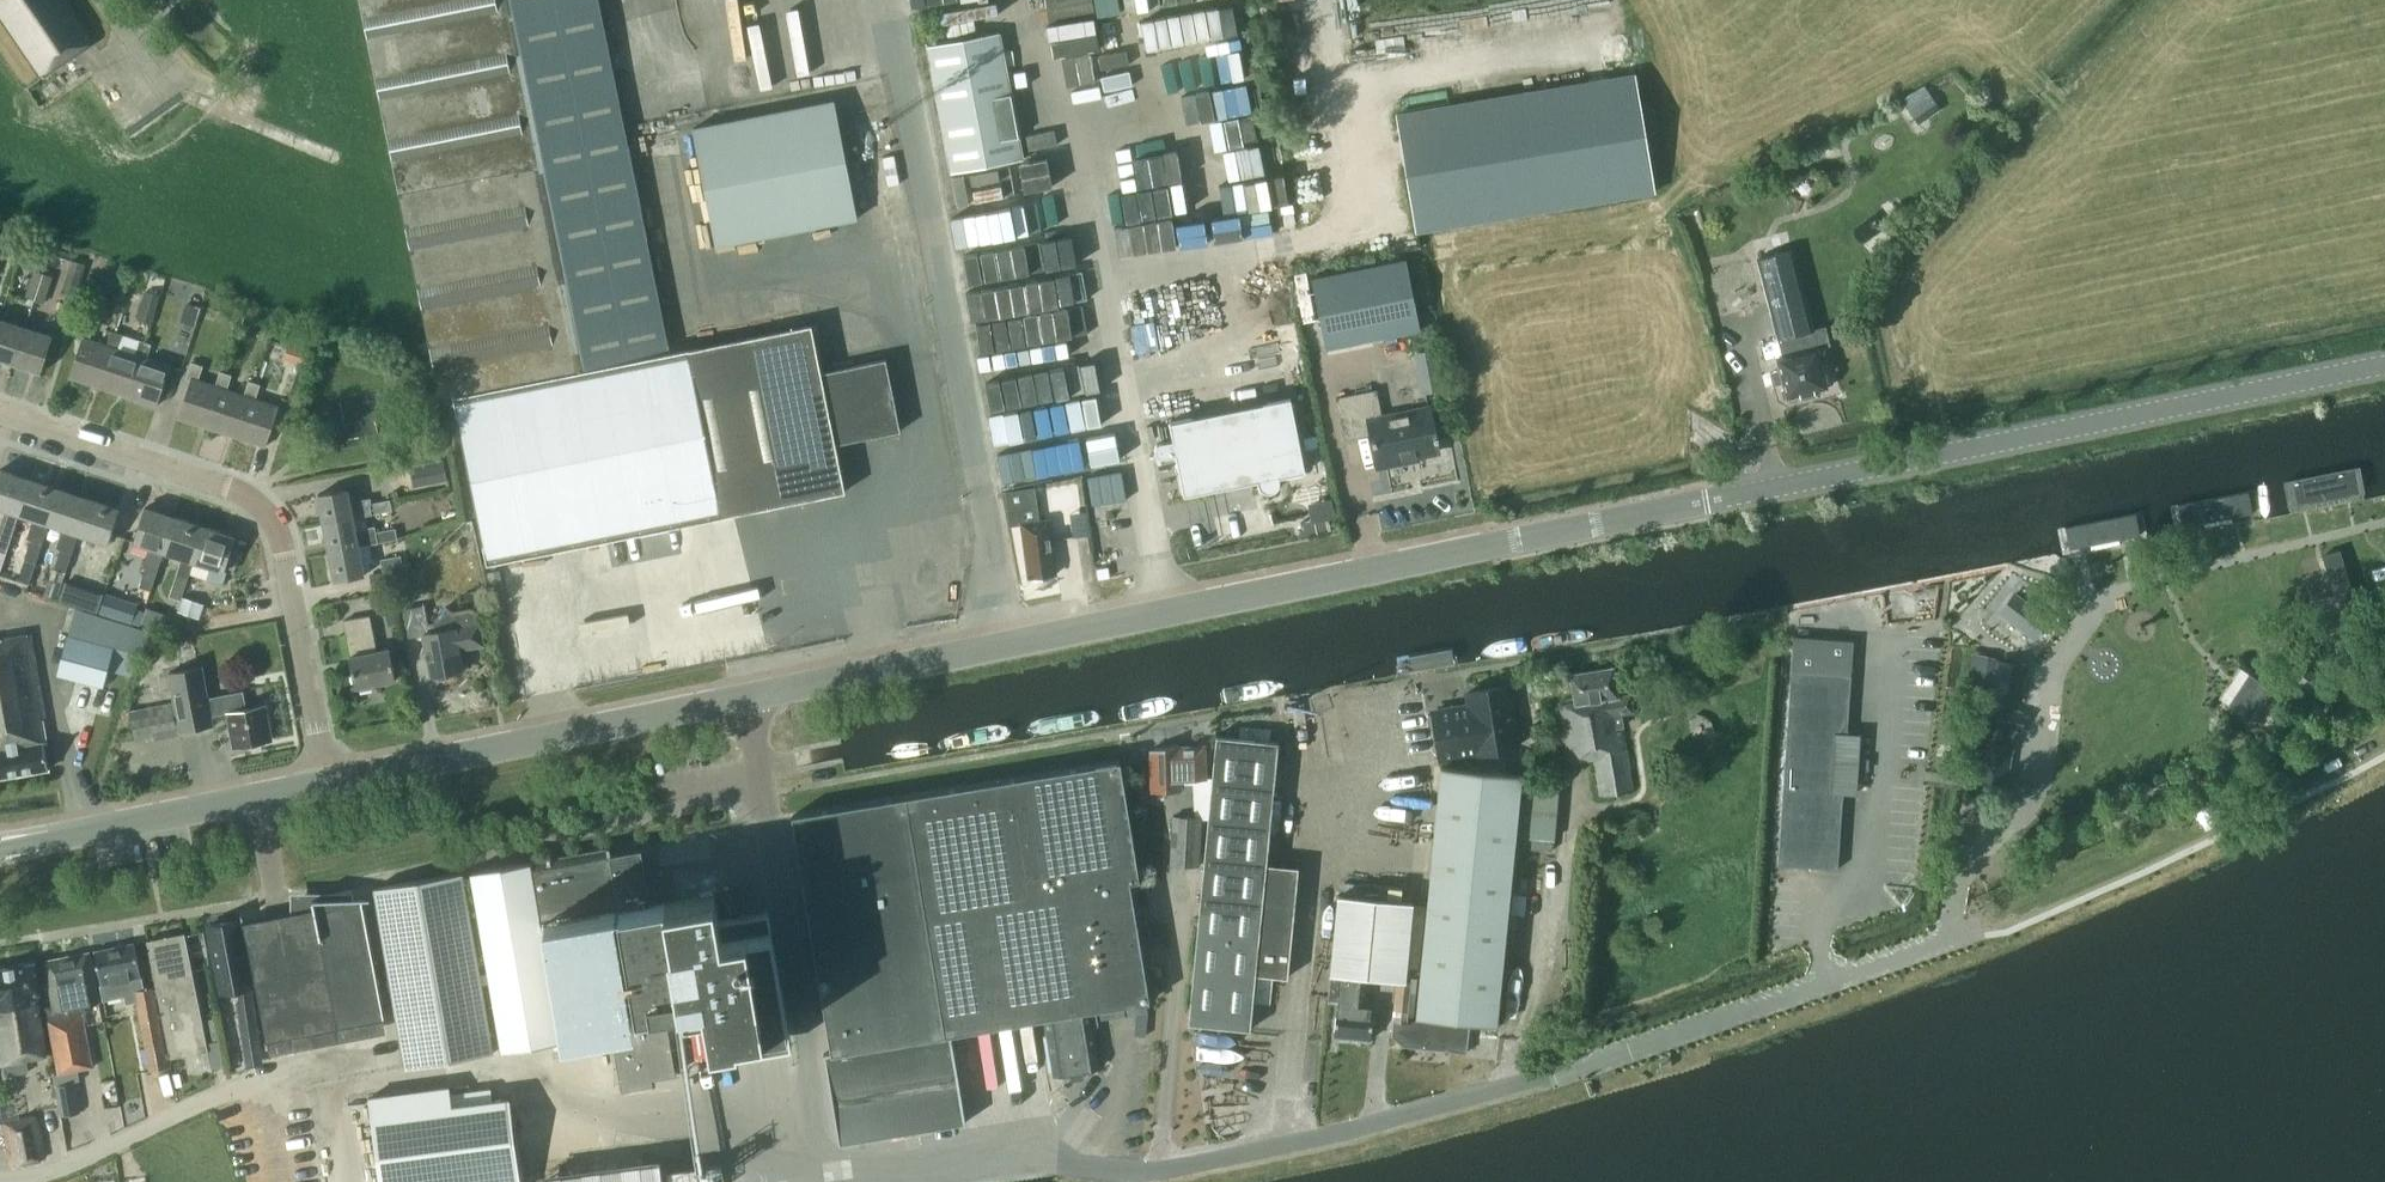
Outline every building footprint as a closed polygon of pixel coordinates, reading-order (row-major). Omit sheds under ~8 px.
[(41,78),(95,42),(67,0),(0,0),(0,17),(41,78)] [(454,397),(488,561),(845,495),(835,446),(900,434),(885,363),(820,375),(810,328),(668,357),(594,0),(358,0),(441,399),(454,397)] [(1050,77),(1097,68),(1094,57),(1126,51),(1120,20),(1090,26),(1085,0),(1035,0),(1050,77)] [(1236,0),(1231,0),(1167,13),(1173,42),(1183,40),(1189,69),(1247,58),(1236,0)] [(927,45),(951,172),(1024,158),(1000,32),(927,45)] [(1097,101),(1122,99),(1120,68),(1095,70),(1097,101)] [(1191,79),(1197,113),(1177,117),(1183,148),(1261,133),(1250,69),(1191,79)] [(1634,73),(1397,112),(1417,231),(1654,192),(1634,73)] [(1902,98),(1919,124),(1941,109),(1924,83),(1902,98)] [(716,240),(859,217),(840,97),(696,119),(716,240)] [(1047,140),(1070,139),(1070,127),(1031,129),(1033,154),(1047,153),(1047,140)] [(1129,128),(1101,132),(1106,177),(1135,173),(1129,128)] [(1270,177),(1244,179),(1247,233),(1273,231),(1270,177)] [(1143,208),(1151,248),(1181,242),(1179,233),(1209,227),(1207,214),(1193,217),(1190,199),(1143,208)] [(977,320),(1001,442),(1075,427),(1071,406),(1094,401),(1085,360),(1074,362),(1069,337),(1101,331),(1095,299),(1062,305),(1054,266),(1048,235),(968,250),(973,278),(1024,268),(1032,309),(977,320)] [(1782,389),(1784,397),(1786,398),(1787,400),(1790,401),(1797,399),(1798,396),(1809,393),(1812,395),(1822,392),(1823,390),(1829,388),(1823,365),(1824,360),(1822,352),(1819,351),(1818,346),(1814,346),(1810,329),(1812,328),(1791,241),(1755,250),(1776,337),(1780,337),(1784,354),(1775,356),(1779,369),(1777,370),(1780,383),(1782,382),(1784,388),(1782,389)] [(1406,258),(1312,277),(1326,348),(1421,329),(1406,258)] [(71,259),(67,272),(83,277),(87,264),(71,259)] [(34,270),(29,284),(46,289),(51,275),(34,270)] [(46,289),(29,284),(25,296),(42,302),(46,289)] [(146,290),(138,318),(153,322),(161,294),(146,290)] [(188,302),(182,321),(194,325),(201,306),(188,302)] [(0,318),(0,359),(13,363),(25,326),(0,318)] [(1157,318),(1135,323),(1141,348),(1163,343),(1157,318)] [(81,321),(76,337),(82,339),(69,377),(100,387),(113,347),(105,344),(88,339),(92,325),(81,321)] [(51,335),(25,326),(13,363),(39,372),(51,335)] [(141,355),(134,353),(117,347),(121,334),(110,331),(105,344),(113,347),(100,387),(128,396),(141,355)] [(156,405),(169,365),(146,357),(151,344),(139,340),(134,353),(141,355),(128,396),(156,405)] [(289,341),(286,353),(303,358),(307,347),(289,341)] [(1418,349),(1426,391),(1448,387),(1441,345),(1418,349)] [(190,361),(185,377),(190,379),(177,417),(207,427),(221,387),(214,385),(197,379),(202,365),(190,361)] [(207,427),(236,436),(249,396),(243,394),(226,388),(230,374),(219,371),(214,385),(221,387),(207,427)] [(249,396),(236,436),(264,446),(277,406),(254,398),(259,384),(248,380),(243,394),(249,396)] [(1405,462),(1404,459),(1440,452),(1438,441),(1440,441),(1439,433),(1436,434),(1430,408),(1382,418),(1377,390),(1337,399),(1345,440),(1372,434),(1378,468),(1405,462)] [(1291,400),(1223,413),(1169,423),(1173,441),(1161,444),(1157,446),(1155,449),(1155,453),(1157,456),(1160,458),(1164,459),(1175,456),(1183,496),(1258,481),(1258,483),(1259,485),(1260,486),(1262,488),(1264,489),(1266,490),(1268,490),(1271,490),(1273,489),(1275,488),(1276,487),(1278,485),(1278,484),(1279,482),(1279,479),(1279,477),(1305,472),(1291,400)] [(1006,484),(1067,472),(1066,462),(1080,460),(1075,436),(999,451),(1006,484)] [(1097,462),(1126,454),(1122,438),(1093,446),(1097,462)] [(444,458),(410,465),(414,486),(448,479),(444,458)] [(0,534),(0,551),(6,553),(19,515),(18,514),(29,480),(0,470),(0,509),(6,511),(0,529),(1,530),(0,534)] [(1080,492),(1078,476),(1060,478),(1062,495),(1080,492)] [(43,542),(49,524),(48,524),(59,489),(29,480),(18,514),(19,515),(33,519),(27,537),(31,538),(25,557),(37,561),(43,542)] [(1026,559),(1028,558),(1031,577),(1036,577),(1038,581),(1048,579),(1050,575),(1055,574),(1051,548),(1054,546),(1053,544),(1056,539),(1052,533),(1050,518),(1040,519),(1035,487),(1005,491),(1010,525),(1020,524),(1026,559)] [(46,593),(57,597),(71,551),(72,551),(78,534),(77,534),(89,499),(59,489),(48,524),(49,524),(63,529),(57,546),(60,547),(46,593)] [(323,524),(352,518),(391,510),(389,499),(370,503),(369,498),(349,502),(346,489),(317,495),(323,524)] [(2137,511),(2142,536),(2254,516),(2249,490),(2137,511)] [(119,508),(89,499),(77,534),(78,534),(108,543),(119,508)] [(149,589),(162,551),(175,517),(145,506),(133,540),(148,546),(142,565),(144,566),(137,585),(149,589)] [(2137,511),(2024,532),(2028,556),(2060,550),(2064,553),(2142,536),(2137,511)] [(192,562),(204,527),(175,517),(162,551),(181,558),(167,596),(178,600),(192,562)] [(323,524),(329,552),(358,546),(396,538),(394,527),(375,531),(374,526),(354,530),(352,518),(323,524)] [(209,568),(204,581),(219,587),(224,573),(222,572),(224,565),(232,544),(234,538),(204,527),(192,562),(209,568)] [(1915,580),(2028,556),(2024,532),(1911,556),(1915,580)] [(232,544),(224,565),(235,569),(243,547),(232,544)] [(757,546),(758,610),(803,609),(803,588),(786,588),(785,554),(805,554),(805,555),(824,555),(824,544),(783,545),(784,561),(768,561),(768,546),(757,546)] [(334,581),(364,575),(358,546),(329,552),(334,581)] [(2316,617),(2356,606),(2340,551),(2322,556),(2334,595),(2311,602),(2316,617)] [(401,555),(381,559),(382,569),(403,565),(401,555)] [(84,577),(96,581),(102,560),(90,556),(84,577)] [(395,587),(394,570),(371,573),(373,589),(395,587)] [(501,582),(499,572),(491,573),(492,583),(501,582)] [(99,610),(103,593),(86,587),(80,605),(99,610)] [(144,610),(137,607),(139,602),(106,591),(100,611),(140,624),(144,610)] [(2001,610),(2035,636),(2048,620),(2013,594),(2001,610)] [(1893,612),(1912,612),(1913,595),(1893,595),(1893,612)] [(183,596),(178,610),(200,617),(204,603),(183,596)] [(370,597),(345,602),(348,615),(373,609),(370,597)] [(382,616),(396,613),(392,597),(378,600),(382,616)] [(150,604),(144,620),(161,626),(166,610),(150,604)] [(478,623),(477,615),(475,611),(472,609),(468,609),(452,612),(445,607),(434,623),(436,632),(429,633),(424,606),(403,610),(409,639),(423,636),(431,678),(463,671),(459,649),(483,645),(479,623),(478,623)] [(354,688),(394,680),(389,650),(375,652),(369,616),(343,621),(346,636),(347,636),(352,657),(348,657),(354,688)] [(0,637),(0,776),(48,768),(43,741),(46,741),(42,718),(45,717),(30,632),(0,637)] [(1828,659),(1852,661),(1854,640),(1793,635),(1778,864),(1838,868),(1843,792),(1855,793),(1859,733),(1847,733),(1851,674),(1827,672),(1828,659)] [(114,648),(68,636),(57,674),(103,686),(114,648)] [(1966,682),(1990,686),(1996,656),(1971,652),(1966,682)] [(2020,691),(2024,667),(1998,662),(1977,776),(2008,782),(2015,744),(2008,742),(2011,726),(2022,729),(2026,709),(2014,707),(2017,690),(2020,691)] [(178,732),(213,725),(211,715),(227,711),(230,728),(233,727),(237,747),(269,740),(266,721),(269,720),(265,703),(246,707),(242,691),(206,698),(200,666),(168,673),(178,732)] [(1575,704),(1560,706),(1570,762),(1595,758),(1602,796),(1635,790),(1622,714),(1634,712),(1631,694),(1619,696),(1614,668),(1570,675),(1575,704)] [(2228,704),(2252,720),(2273,689),(2249,673),(2228,704)] [(1459,711),(1432,716),(1440,762),(1516,748),(1503,681),(1466,688),(1471,715),(1460,717),(1459,711)] [(142,709),(147,738),(175,732),(171,704),(142,709)] [(1250,1028),(1255,973),(1284,976),(1294,869),(1265,867),(1270,817),(1278,818),(1280,801),(1272,800),(1277,742),(1215,735),(1188,1022),(1250,1028)] [(1179,746),(1179,743),(1150,748),(1152,790),(1181,788),(1181,778),(1206,776),(1204,744),(1179,746)] [(1048,1018),(1051,1035),(1046,1036),(1053,1077),(1098,1070),(1090,1028),(1097,1027),(1094,1010),(1151,1000),(1130,881),(1140,879),(1120,761),(793,817),(829,1052),(822,1053),(836,1142),(962,1123),(949,1035),(1048,1018)] [(1521,776),(1440,768),(1416,1019),(1406,1018),(1409,982),(1404,981),(1412,903),(1337,896),(1329,974),(1330,974),(1327,1000),(1337,1001),(1333,1036),(1370,1040),(1373,1004),(1361,1003),(1363,978),(1397,981),(1392,1035),(1404,1044),(1466,1050),(1468,1024),(1496,1027),(1521,776)] [(1528,788),(1526,788),(1522,836),(1524,836),(1523,847),(1553,849),(1553,838),(1555,838),(1558,790),(1557,790),(1557,778),(1528,777),(1528,788)] [(1198,866),(1202,818),(1173,816),(1169,864),(1198,866)] [(605,848),(471,872),(502,1052),(611,1032),(621,1088),(653,1082),(652,1076),(678,1071),(669,1022),(644,1026),(641,1011),(682,1004),(685,1003),(688,1022),(710,1018),(717,1057),(745,1052),(795,1043),(792,1027),(774,926),(771,910),(722,918),(717,891),(666,901),(665,901),(665,900),(662,900),(656,867),(645,869),(641,848),(608,854),(607,848),(607,847),(605,847),(605,848)] [(493,1053),(462,873),(374,888),(405,1068),(493,1053)] [(1380,882),(1378,899),(1396,900),(1398,884),(1380,882)] [(295,1049),(293,1036),(384,1018),(361,899),(364,899),(364,897),(314,897),(314,896),(313,897),(315,908),(244,921),(266,1040),(268,1040),(270,1054),(295,1049)] [(222,992),(251,986),(238,920),(208,926),(215,964),(216,963),(222,992)] [(156,990),(154,990),(156,996),(157,996),(169,1058),(207,1051),(185,932),(147,939),(156,990)] [(126,1003),(136,1001),(149,1072),(168,1068),(154,996),(156,996),(154,990),(153,987),(143,989),(134,943),(94,951),(103,1000),(125,996),(126,1003)] [(46,961),(53,1004),(46,1005),(58,1070),(91,1064),(80,1004),(98,1000),(89,953),(46,961)] [(34,964),(0,969),(0,1046),(2,1061),(7,1061),(9,1074),(27,1071),(25,1058),(46,1054),(36,995),(39,994),(34,964)] [(243,1037),(259,1034),(254,1000),(238,1002),(243,1037)] [(56,1085),(61,1115),(81,1112),(76,1081),(56,1085)] [(508,1098),(493,1099),(491,1087),(449,1092),(448,1087),(371,1096),(381,1181),(518,1181),(508,1098)] [(11,1164),(45,1157),(37,1116),(3,1123),(11,1164)] [(545,1181),(662,1181),(659,1160),(544,1175),(545,1181)]
